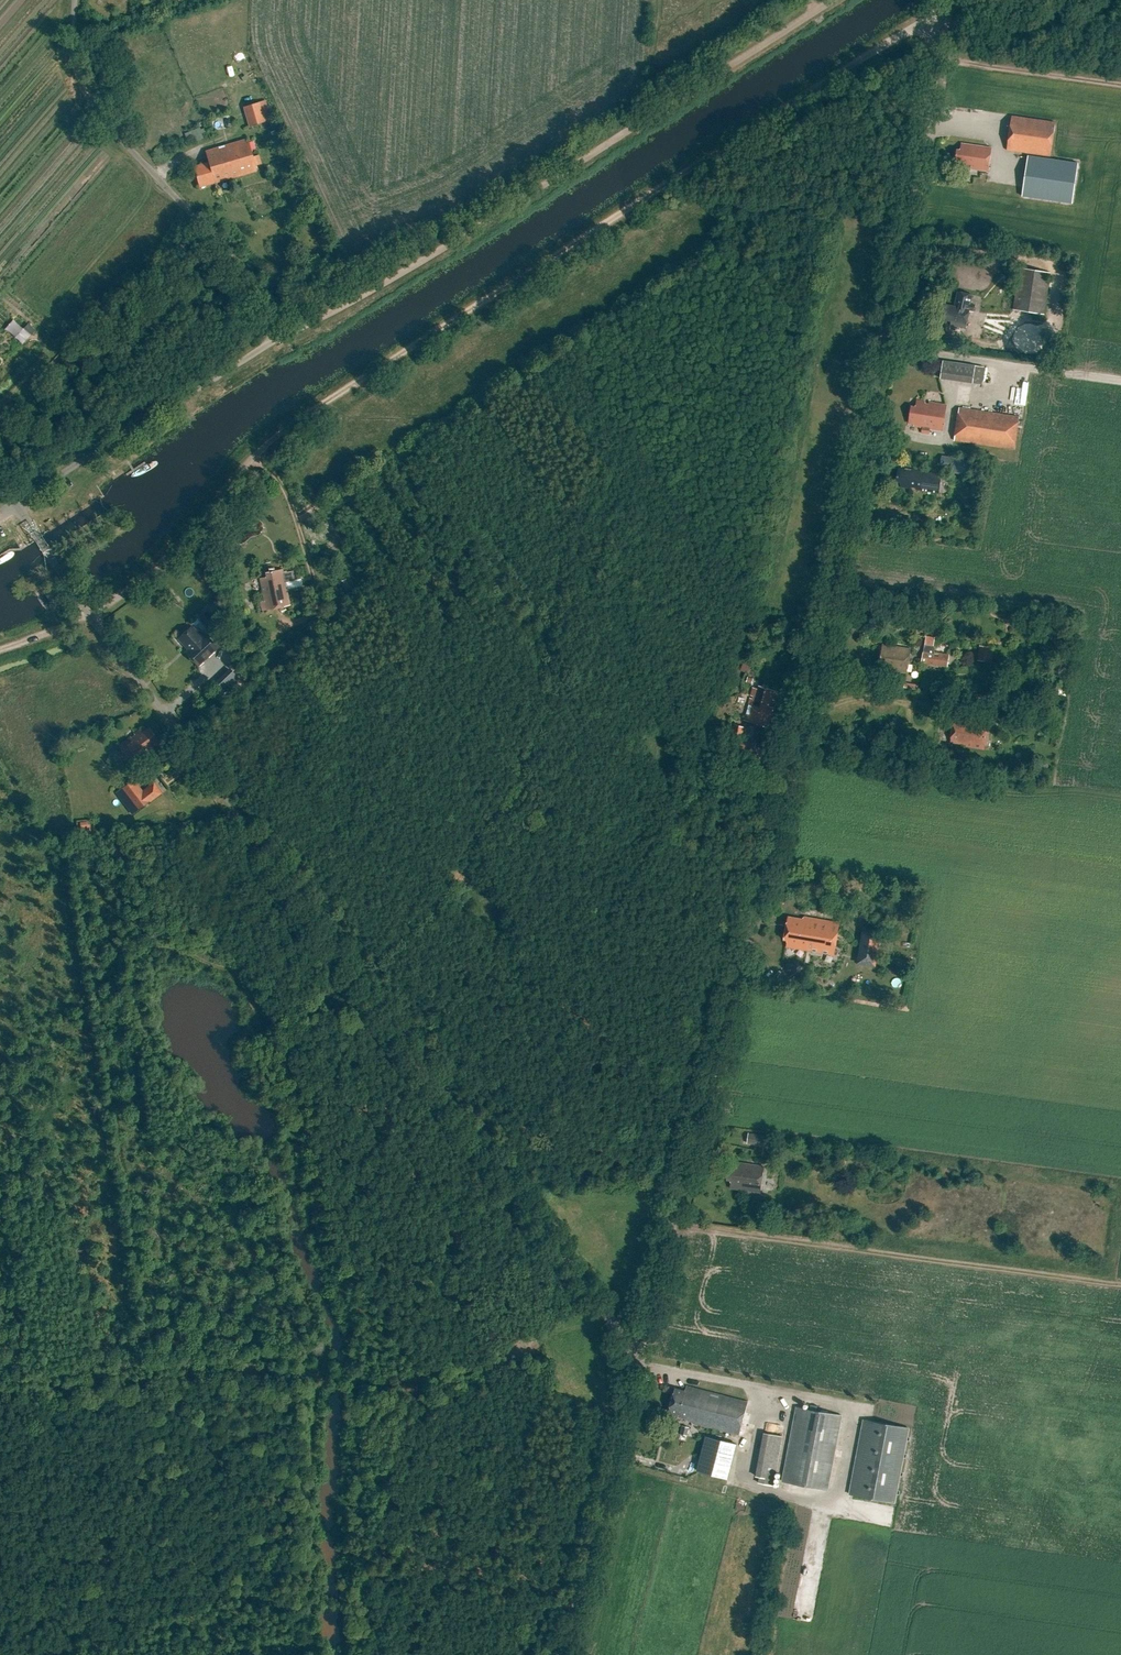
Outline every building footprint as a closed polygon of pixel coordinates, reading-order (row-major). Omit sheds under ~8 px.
[(249,127),(272,120),(266,100),(243,107),(249,127)] [(1054,123),(1011,116),(1005,150),(1049,157),(1054,123)] [(187,142),(202,138),(198,128),(184,132),(187,142)] [(247,139),(205,152),(208,162),(193,167),(199,187),(256,170),(247,139)] [(956,150),(953,167),(960,167),(960,170),(971,172),(971,170),(988,172),(991,148),(961,144),(960,150),(956,150)] [(1079,164),(1028,156),(1023,196),(1073,203),(1079,164)] [(1019,268),(1012,310),(1042,315),(1049,273),(1019,268)] [(966,328),(971,310),(975,311),(976,305),(972,304),(974,295),(959,292),(957,304),(958,304),(957,307),(945,304),(942,318),(953,321),(952,325),(966,328)] [(1018,344),(1022,322),(985,315),(981,337),(1018,344)] [(21,343),(29,334),(12,318),(3,327),(21,343)] [(27,323),(23,326),(28,333),(33,330),(27,323)] [(938,378),(981,384),(984,365),(941,359),(938,378)] [(922,429),(922,434),(928,435),(929,429),(943,431),(947,406),(917,401),(915,409),(911,408),(909,424),(914,425),(913,426),(919,427),(919,428),(922,429)] [(959,407),(954,440),(1014,449),(1018,416),(959,407)] [(940,455),(938,469),(970,473),(972,459),(940,455)] [(895,483),(899,483),(899,487),(938,493),(941,474),(898,467),(895,483)] [(282,569),(265,572),(266,576),(259,577),(264,601),(260,602),(262,611),(266,610),(289,605),(284,581),(295,579),(293,570),(286,572),(286,570),(282,571),(282,569)] [(229,636),(213,618),(204,626),(221,644),(229,636)] [(188,650),(185,653),(197,666),(217,648),(205,634),(202,637),(191,626),(178,638),(188,650)] [(909,648),(883,644),(879,668),(905,672),(909,648)] [(979,645),(977,660),(991,662),(994,647),(979,645)] [(921,663),(947,668),(950,654),(923,650),(921,663)] [(775,699),(778,690),(760,685),(759,689),(755,688),(745,720),(769,727),(774,707),(771,706),(773,699),(775,699)] [(949,742),(965,744),(964,746),(984,749),(988,723),(966,720),(966,723),(953,720),(949,742)] [(728,745),(753,753),(756,743),(741,739),(745,727),(734,724),(728,745)] [(139,731),(119,746),(131,762),(159,741),(149,728),(141,733),(139,731)] [(896,742),(892,754),(913,761),(917,749),(896,742)] [(133,780),(122,788),(138,809),(148,801),(133,780)] [(89,819),(78,822),(81,832),(91,830),(89,819)] [(788,917),(785,937),(789,938),(787,947),(834,954),(839,923),(803,917),(802,919),(788,917)] [(863,925),(857,964),(876,966),(882,927),(863,925)] [(769,1135),(748,1133),(747,1143),(767,1146),(769,1135)] [(731,1188),(749,1191),(748,1197),(758,1198),(763,1167),(729,1162),(726,1179),(732,1180),(731,1188)] [(677,1416),(687,1418),(686,1421),(738,1435),(747,1402),(686,1386),(684,1392),(674,1389),(668,1411),(678,1413),(677,1416)] [(797,1406),(783,1481),(828,1490),(843,1415),(797,1406)] [(864,1419),(850,1494),(895,1502),(910,1428),(864,1419)] [(689,1427),(682,1425),(680,1434),(687,1436),(689,1427)] [(761,1432),(754,1476),(775,1479),(782,1435),(761,1432)] [(737,1444),(706,1436),(697,1471),(728,1479),(737,1444)]
